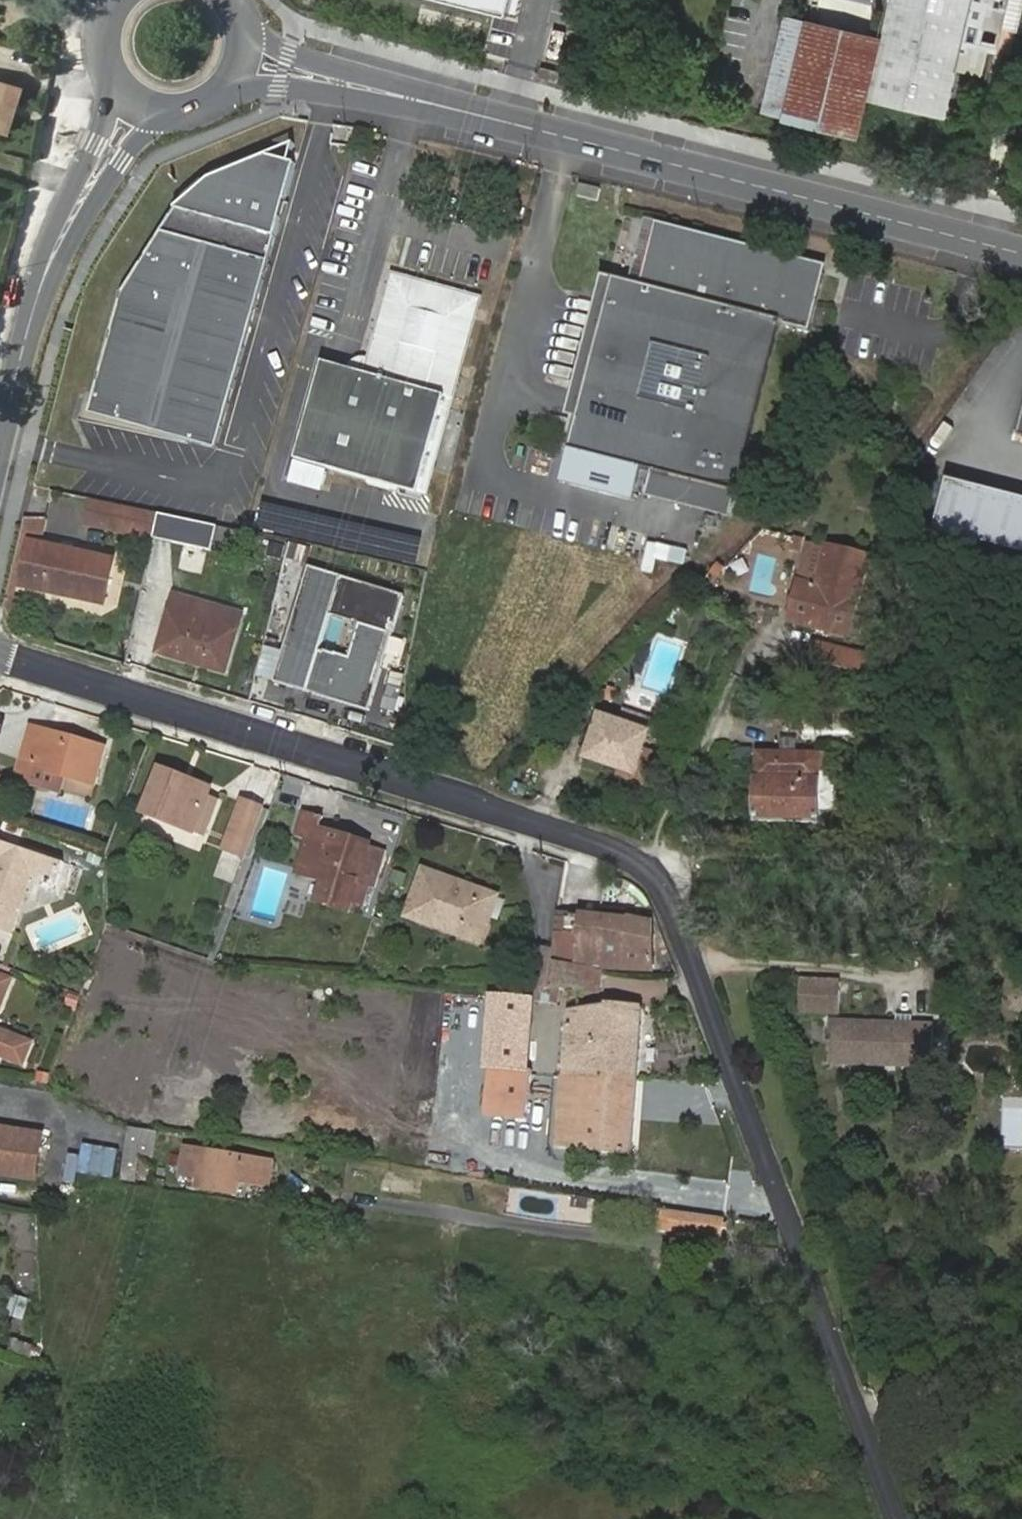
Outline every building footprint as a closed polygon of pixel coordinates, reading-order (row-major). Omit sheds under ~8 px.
[(510,19),(515,0),(440,0),(510,19)] [(881,44),(868,98),(946,116),(960,56),(963,42),(968,21),(985,25),(1001,28),(1008,0),(892,0),(881,44)] [(868,98),(881,44),(784,20),(760,111),(858,135),(868,98)] [(968,21),(963,42),(980,46),(985,25),(968,21)] [(1001,28),(985,25),(980,46),(963,42),(960,56),(983,62),(989,39),(998,41),(1001,28)] [(544,64),(541,75),(559,80),(562,69),(544,64)] [(17,89),(0,85),(0,130),(4,132),(17,89)] [(85,437),(211,473),(298,163),(270,156),(215,181),(176,204),(122,299),(85,437)] [(825,275),(656,232),(643,284),(614,276),(569,451),(740,495),(785,323),(812,330),(825,275)] [(394,268),(366,369),(375,372),(401,281),(473,301),(476,291),(394,268)] [(325,358),(297,455),(420,490),(473,301),(401,281),(375,372),(366,369),(325,358)] [(124,511),(44,494),(38,515),(120,533),(124,511)] [(183,541),(188,518),(161,512),(156,536),(183,541)] [(236,552),(242,530),(188,518),(183,541),(236,552)] [(116,559),(18,539),(11,581),(107,603),(116,559)] [(825,543),(821,558),(865,572),(869,554),(825,543)] [(865,572),(821,558),(815,582),(799,579),(789,619),(850,633),(865,572)] [(274,680),(307,564),(288,559),(255,674),(274,680)] [(744,578),(722,562),(702,590),(724,606),(744,578)] [(376,583),(307,564),(274,680),(343,699),(376,583)] [(204,620),(208,605),(176,596),(172,610),(204,620)] [(239,631),(244,616),(208,605),(204,620),(239,631)] [(204,620),(172,610),(160,653),(226,673),(239,631),(204,620)] [(810,637),(806,655),(855,666),(859,649),(810,637)] [(649,731),(601,715),(587,755),(625,769),(622,775),(653,785),(662,759),(642,752),(649,731)] [(105,747),(32,724),(22,756),(34,761),(33,765),(64,773),(95,782),(105,747)] [(823,753),(760,750),(756,817),(819,820),(823,753)] [(60,788),(64,773),(33,765),(34,761),(22,756),(19,768),(30,771),(28,779),(60,788)] [(178,784),(182,775),(165,770),(148,810),(195,828),(209,794),(178,784)] [(213,786),(182,775),(178,784),(209,794),(213,786)] [(272,790),(252,781),(234,832),(253,839),(272,790)] [(220,798),(209,794),(195,828),(204,831),(220,798)] [(320,812),(306,808),(299,834),(305,836),(295,870),(357,890),(372,839),(317,821),(320,812)] [(21,907),(33,875),(57,882),(64,860),(0,838),(0,913),(4,903),(21,907)] [(466,936),(486,887),(427,867),(413,905),(468,921),(464,935),(466,936)] [(499,892),(486,887),(466,936),(482,942),(499,892)] [(21,907),(4,903),(0,913),(0,922),(14,926),(21,907)] [(468,921),(413,905),(410,914),(464,935),(468,921)] [(584,910),(558,907),(551,958),(555,958),(580,959),(584,910)] [(587,962),(596,964),(598,960),(650,965),(655,918),(584,910),(580,959),(587,962)] [(551,974),(555,958),(551,958),(552,949),(535,946),(530,970),(551,974)] [(551,974),(549,985),(559,986),(561,981),(584,982),(587,962),(580,959),(555,958),(551,974)] [(530,970),(527,981),(549,985),(551,974),(530,970)] [(0,975),(0,1005),(10,979),(0,975)] [(840,1014),(843,984),(803,980),(800,1010),(840,1014)] [(531,999),(493,994),(485,1109),(526,1113),(531,1072),(525,1071),(531,999)] [(571,1002),(569,1022),(608,1024),(610,1004),(571,1002)] [(566,1067),(639,1073),(645,1008),(610,1004),(608,1024),(569,1022),(566,1067)] [(934,1032),(829,1023),(826,1063),(930,1072),(934,1032)] [(1,1055),(2,1050),(23,1058),(32,1035),(11,1028),(9,1030),(0,1027),(0,1055),(1,1055)] [(633,1149),(639,1073),(566,1067),(560,1140),(604,1145),(605,1148),(633,1149)] [(100,1172),(120,1175),(127,1125),(117,1123),(113,1146),(102,1146),(100,1172)] [(0,1125),(0,1168),(34,1174),(40,1132),(0,1125)] [(152,1153),(156,1129),(127,1125),(120,1175),(134,1177),(138,1151),(152,1153)] [(273,1159),(204,1151),(203,1157),(186,1155),(183,1171),(200,1174),(199,1185),(244,1191),(246,1181),(269,1183),(273,1159)] [(719,1219),(664,1212),(662,1227),(716,1235),(719,1219)] [(7,1293),(3,1312),(23,1317),(27,1297),(7,1293)]
